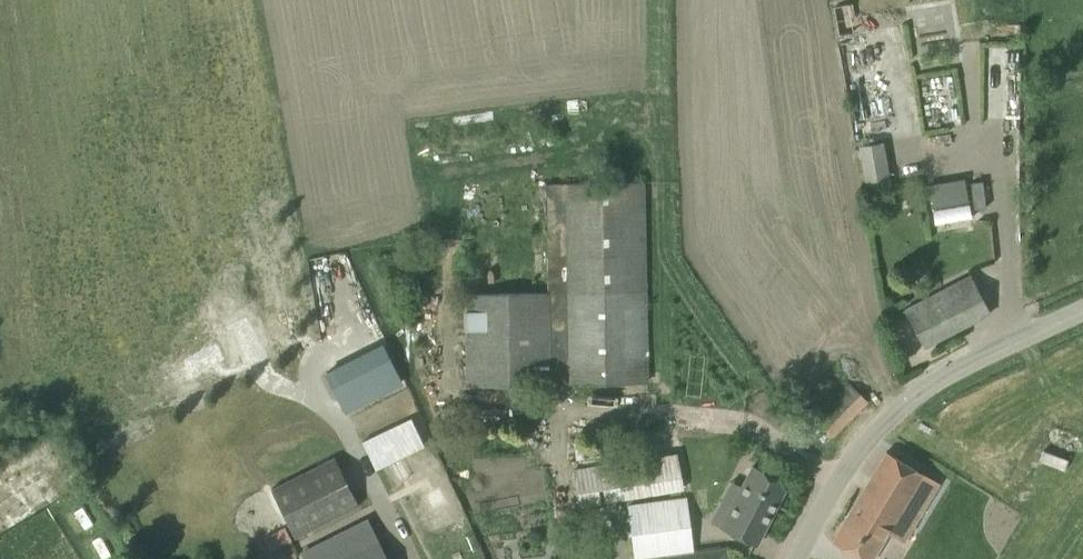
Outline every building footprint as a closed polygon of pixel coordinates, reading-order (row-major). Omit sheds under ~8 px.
[(952,1),(911,3),(912,26),(953,24),(952,1)] [(890,185),(890,183),(883,141),(858,145),(865,189),(890,185)] [(963,179),(928,185),(932,209),(967,203),(963,179)] [(465,385),(648,382),(645,181),(545,183),(547,291),(463,292),(465,385)] [(924,346),(960,327),(989,312),(972,279),(923,304),(921,300),(905,309),(924,346)] [(343,404),(400,377),(383,343),(325,371),(328,378),(329,378),(343,404)] [(803,422),(823,444),(869,402),(849,380),(803,422)] [(410,417),(360,441),(375,471),(424,447),(410,417)] [(54,432),(0,464),(0,535),(90,481),(59,429),(54,432)] [(833,541),(864,558),(873,558),(886,536),(889,532),(901,540),(936,480),(905,462),(886,451),(872,475),(846,518),(833,541)] [(399,484),(429,473),(421,452),(392,463),(399,484)] [(622,461),(574,468),(579,505),(627,498),(683,488),(677,452),(622,461)] [(295,537),(359,505),(334,456),(270,488),(295,537)] [(753,464),(720,526),(756,545),(788,482),(753,464)] [(730,547),(730,545),(694,549),(687,496),(628,504),(635,558),(731,558),(730,547)] [(301,552),(305,558),(388,558),(379,542),(366,518),(301,552)] [(283,526),(263,537),(271,552),(292,541),(283,526)]
